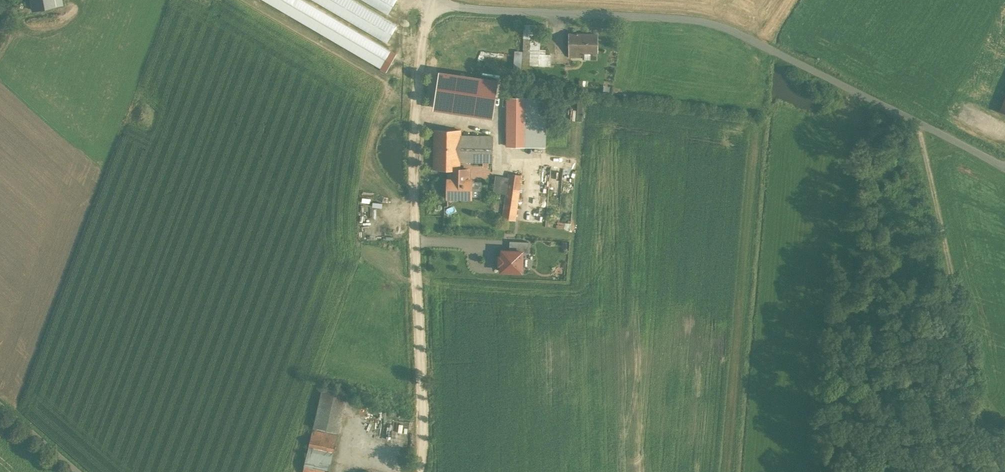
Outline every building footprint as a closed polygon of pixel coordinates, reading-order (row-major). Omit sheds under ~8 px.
[(300,0),(265,0),(384,69),(393,54),(300,0)] [(350,0),(314,0),(387,42),(396,27),(350,0)] [(387,13),(395,0),(364,0),(387,13)] [(516,49),(516,70),(531,70),(531,65),(553,65),(554,52),(548,52),(548,48),(542,48),(543,23),(525,23),(525,49),(516,49)] [(597,34),(569,34),(569,57),(583,56),(583,52),(597,51),(597,34)] [(497,81),(439,73),(435,108),(493,115),(497,81)] [(525,98),(508,98),(508,145),(542,146),(542,100),(525,99),(525,98)] [(575,119),(584,119),(585,98),(580,98),(580,109),(575,109),(575,119)] [(461,130),(435,130),(434,169),(449,169),(460,169),(460,161),(461,136),(461,130)] [(493,136),(461,136),(460,161),(493,162),(493,136)] [(469,169),(460,169),(449,169),(449,179),(448,179),(448,188),(447,188),(447,197),(472,197),(472,196),(472,181),(472,179),(469,179),(469,169)] [(551,169),(549,225),(572,226),(574,170),(551,169)] [(521,175),(509,173),(509,178),(507,193),(503,218),(515,220),(521,175)] [(509,178),(496,176),(494,192),(507,193),(509,178)] [(481,182),(472,181),(472,196),(481,196),(481,182)] [(521,272),(522,250),(500,250),(500,255),(499,255),(499,265),(500,265),(500,271),(521,272)] [(947,366),(927,357),(923,366),(943,375),(947,366)] [(346,394),(323,388),(314,428),(338,433),(346,394)] [(337,436),(312,431),(308,449),(333,454),(337,436)] [(333,454),(308,449),(304,467),(329,471),(333,454)]
